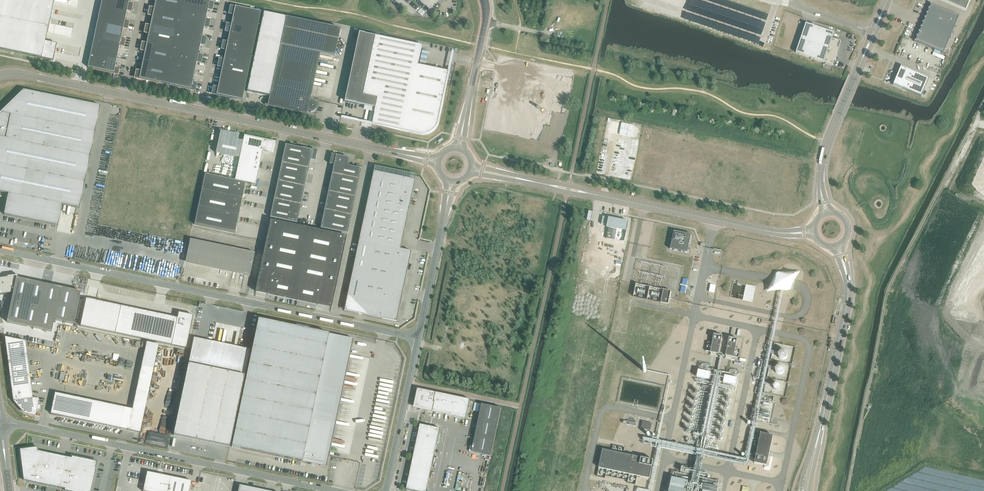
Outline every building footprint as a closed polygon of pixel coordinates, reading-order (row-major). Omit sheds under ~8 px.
[(53,61),(60,31),(48,28),(54,0),(0,0),(0,50),(53,61)] [(88,68),(117,74),(119,67),(120,68),(120,67),(115,66),(119,45),(123,46),(124,39),(126,40),(126,39),(121,38),(123,28),(127,29),(128,22),(130,22),(130,21),(125,20),(127,10),(130,11),(132,4),(133,5),(133,4),(128,3),(129,0),(102,0),(88,68)] [(214,3),(204,0),(202,0),(156,0),(154,8),(149,7),(149,8),(150,8),(149,15),(152,16),(150,26),(145,25),(147,26),(145,32),(149,33),(147,43),(142,42),(141,43),(143,43),(141,50),(145,51),(141,71),(136,71),(135,72),(137,73),(136,78),(194,90),(196,83),(197,84),(197,83),(192,82),(197,62),(200,62),(202,56),(203,56),(203,55),(198,54),(200,44),(204,45),(205,38),(207,38),(202,37),(204,27),(208,27),(209,21),(210,21),(211,20),(206,19),(208,9),(211,10),(213,3),(214,3)] [(965,11),(970,0),(939,0),(965,11)] [(931,4),(916,41),(944,53),(959,16),(931,4)] [(261,12),(230,6),(230,7),(231,7),(230,14),(233,14),(231,24),(226,23),(226,24),(227,24),(226,31),(230,32),(227,42),(223,41),(222,42),(224,42),(222,49),(226,49),(224,60),(219,59),(220,60),(219,66),(222,67),(218,87),(213,86),(213,87),(214,87),(213,94),(242,100),(261,12)] [(286,18),(280,45),(269,97),(289,101),(287,110),(301,113),(302,111),(309,113),(311,113),(313,112),(314,111),(315,110),(316,109),(316,107),(316,106),(315,103),(314,102),(313,101),(311,101),(310,101),(320,54),(334,57),(340,29),(286,18)] [(806,24),(796,53),(824,63),(824,62),(833,65),(835,60),(836,60),(837,55),(836,55),(841,42),(832,39),(834,33),(806,24)] [(359,33),(344,101),(376,108),(373,124),(421,135),(424,135),(425,135),(426,134),(428,134),(429,134),(430,133),(432,132),(434,130),(436,128),(437,127),(438,125),(438,123),(449,72),(418,66),(422,46),(376,37),(359,33)] [(901,66),(893,85),(921,97),(929,78),(901,66)] [(101,106),(23,91),(0,113),(0,192),(8,194),(4,215),(58,226),(62,205),(77,208),(80,208),(101,106)] [(637,138),(639,126),(610,121),(607,132),(637,138)] [(271,142),(244,136),(243,141),(238,140),(239,135),(220,131),(216,153),(239,158),(235,181),(246,183),(251,184),(256,185),(263,151),(272,153),(273,145),(271,142)] [(285,145),(270,218),(297,223),(310,160),(314,161),(316,152),(285,145)] [(332,155),(330,164),(334,165),(320,228),(347,234),(361,169),(347,166),(349,159),(332,155)] [(373,172),(344,311),(396,322),(411,252),(400,249),(415,180),(373,172)] [(235,181),(205,175),(201,191),(242,200),(242,198),(243,194),(244,189),(245,186),(245,185),(245,183),(235,181)] [(242,200),(201,191),(198,208),(238,216),(239,215),(238,214),(239,211),(240,211),(240,210),(241,206),(241,205),(241,202),(242,202),(242,200)] [(238,216),(198,208),(194,225),(235,233),(235,231),(236,227),(237,223),(237,222),(238,219),(238,216)] [(332,304),(337,280),(346,237),(270,221),(261,263),(256,288),(332,304)] [(674,231),(670,249),(687,253),(691,235),(674,231)] [(254,255),(190,241),(186,259),(245,271),(245,269),(251,271),(254,255)] [(74,324),(81,292),(19,279),(18,275),(8,277),(8,278),(0,279),(0,294),(0,295),(14,294),(8,323),(42,330),(52,332),(55,320),(74,324)] [(636,285),(633,297),(635,297),(636,298),(644,299),(645,299),(649,300),(650,300),(658,302),(659,302),(668,304),(670,294),(671,291),(636,284),(636,285)] [(86,299),(80,326),(186,349),(190,329),(191,329),(190,329),(193,316),(178,313),(177,318),(162,315),(161,315),(157,315),(157,314),(156,314),(152,314),(152,313),(151,313),(145,311),(143,311),(143,312),(139,311),(139,310),(138,311),(135,310),(135,309),(133,309),(128,308),(127,308),(126,308),(122,307),(96,301),(94,312),(84,310),(87,299),(86,299)] [(250,358),(231,447),(302,462),(303,462),(303,461),(306,462),(306,463),(307,463),(308,462),(311,463),(311,464),(312,464),(312,463),(315,464),(315,465),(317,465),(317,464),(320,465),(320,466),(321,466),(321,465),(326,466),(327,462),(330,451),(350,354),(352,344),(353,339),(349,339),(258,320),(251,354),(250,358)] [(710,352),(718,354),(722,336),(714,334),(712,343),(710,352)] [(729,337),(725,355),(734,357),(735,348),(737,339),(729,337)] [(188,366),(173,435),(230,447),(248,357),(250,358),(251,354),(249,354),(250,350),(238,347),(212,342),(198,339),(194,338),(193,340),(188,366)] [(25,355),(7,357),(13,401),(15,401),(25,413),(35,415),(36,409),(37,409),(39,409),(40,406),(38,405),(37,405),(38,400),(31,399),(25,355)] [(697,377),(709,380),(711,373),(698,370),(697,377)] [(725,376),(723,383),(736,386),(737,379),(725,376)] [(425,409),(466,418),(470,400),(418,389),(417,390),(419,390),(418,392),(415,407),(422,409),(422,408),(425,409)] [(55,393),(51,414),(121,429),(125,408),(55,393)] [(473,444),(472,451),(491,455),(501,408),(482,404),(474,441),(473,445),(473,444)] [(648,426),(648,423),(647,423),(642,422),(641,429),(651,431),(651,427),(648,426)] [(407,490),(414,490),(427,490),(440,429),(420,425),(407,490)] [(761,433),(754,463),(767,466),(773,436),(761,433)] [(20,450),(24,481),(65,489),(64,490),(65,490),(91,490),(97,462),(72,457),(71,459),(38,452),(37,448),(20,450)] [(603,450),(599,468),(637,476),(649,479),(653,460),(623,454),(612,452),(609,451),(603,450)] [(143,490),(189,490),(191,482),(162,475),(162,474),(158,473),(158,474),(147,472),(143,490)] [(668,490),(684,490),(686,481),(671,478),(668,490)]
